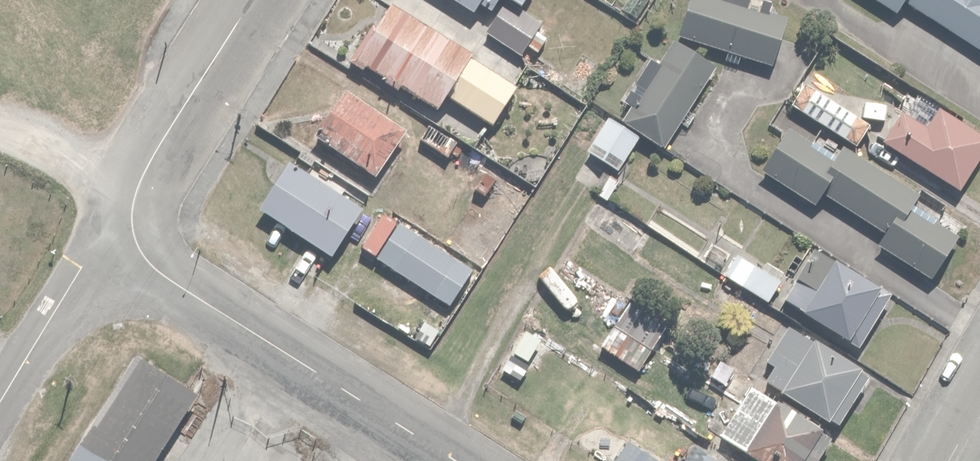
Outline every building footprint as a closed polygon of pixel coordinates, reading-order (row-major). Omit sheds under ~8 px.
[(471,11),(478,0),(454,0),(471,11)] [(482,30),(521,55),(526,47),(537,54),(548,36),(538,30),(541,24),(503,0),(501,0),(482,30)] [(784,15),(726,0),(685,0),(676,37),(772,62),(784,15)] [(897,12),(903,2),(979,50),(979,0),(878,0),(897,12)] [(468,57),(472,51),(388,3),(355,62),(433,107),(440,95),(492,124),(515,84),(468,57)] [(671,40),(619,117),(660,144),(713,66),(671,40)] [(850,111),(800,80),(787,102),(858,146),(881,109),(859,96),(850,111)] [(401,130),(342,89),(312,132),(370,173),(401,130)] [(879,140),(954,189),(979,148),(979,133),(935,104),(922,124),(899,109),(879,140)] [(638,134),(605,114),(583,152),(616,171),(638,134)] [(444,154),(455,137),(428,120),(418,137),(444,154)] [(756,166),(809,200),(816,189),(880,230),(873,241),(930,277),(956,235),(908,205),(917,191),(841,142),(828,162),(778,130),(756,166)] [(328,255),(359,205),(285,159),(255,207),(328,255)] [(447,304),(469,269),(396,223),(374,259),(447,304)] [(888,294),(809,248),(777,302),(844,340),(848,333),(861,341),(888,294)] [(782,282),(735,250),(719,274),(742,290),(733,304),(752,317),(763,301),(767,304),(782,282)] [(625,300),(622,305),(597,346),(636,369),(648,348),(660,355),(668,341),(661,337),(667,326),(625,300)] [(869,375),(784,326),(763,363),(770,367),(761,383),(838,428),(869,375)] [(64,460),(152,460),(195,395),(133,353),(64,460)] [(748,386),(717,438),(756,460),(816,460),(831,435),(748,386)] [(688,447),(680,460),(715,460),(688,447)]
